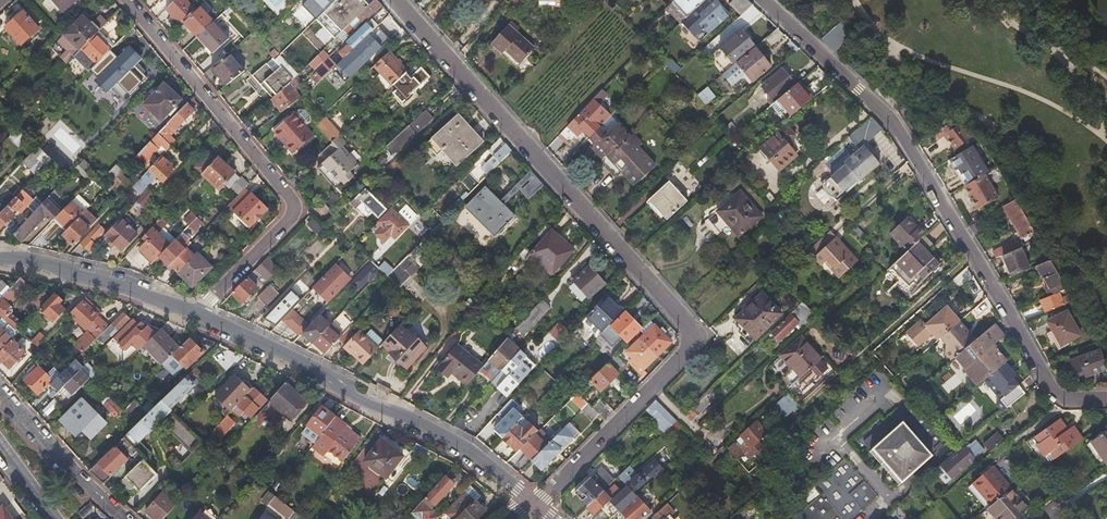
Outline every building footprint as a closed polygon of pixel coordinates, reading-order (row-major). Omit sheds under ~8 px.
[(184,21),(195,10),(185,0),(175,0),(166,9),(181,24),(184,21)] [(231,6),(227,2),(225,0),(216,0),(226,11),(231,6)] [(338,0),(316,0),(327,11),(338,0)] [(325,13),(343,31),(369,6),(364,0),(361,3),(359,0),(338,0),(327,11),(325,13)] [(382,5),(379,2),(377,0),(375,0),(369,6),(343,31),(338,37),(342,42),(352,33),(360,26),(382,5)] [(555,8),(568,9),(568,0),(555,0),(555,8)] [(670,3),(685,19),(706,0),(674,0),(670,3)] [(695,11),(707,25),(719,15),(713,8),(717,5),(716,4),(713,0),(708,0),(695,11)] [(740,17),(752,6),(746,0),(725,0),(740,17)] [(198,36),(199,35),(214,22),(199,6),(195,10),(184,21),(198,36)] [(21,45),(39,29),(23,12),(5,27),(21,45)] [(94,24),(92,22),(90,24),(82,16),(64,34),(57,41),(50,48),(59,57),(65,64),(73,57),(79,50),(95,34),(100,30),(107,23),(101,16),(94,24)] [(834,53),(848,40),(839,21),(820,40),(826,46),(834,53)] [(199,35),(214,52),(230,39),(214,22),(199,35)] [(389,31),(381,23),(371,32),(343,58),(351,66),(373,46),(368,41),(371,38),(376,43),(389,31)] [(343,58),(371,32),(365,25),(347,42),(349,44),(332,59),(330,57),(324,63),(325,65),(312,77),(318,83),(321,80),(337,64),(343,58)] [(518,68),(534,48),(507,25),(491,44),(509,58),(508,60),(518,68)] [(281,54),(281,55),(287,50),(269,32),(264,38),(276,49),(281,54)] [(111,50),(95,34),(79,50),(73,57),(88,72),(95,65),(111,50)] [(733,66),(753,49),(741,34),(720,51),(733,66)] [(148,56),(126,35),(111,50),(95,65),(116,87),(132,72),(139,65),(148,56)] [(275,60),(281,54),(276,49),(270,55),(275,60)] [(769,68),(754,50),(736,65),(751,83),(769,68)] [(323,51),(314,60),(319,66),(329,56),(323,51)] [(373,67),(391,87),(406,74),(408,72),(390,52),(373,67)] [(211,68),(226,85),(244,71),(230,53),(211,68)] [(275,61),(294,79),(297,76),(299,74),(281,55),(275,61)] [(266,92),(272,98),(290,83),(294,79),(275,61),(273,59),(252,75),(246,80),(260,97),(266,92)] [(674,75),(679,70),(669,60),(664,65),(674,75)] [(430,77),(417,63),(408,72),(406,74),(410,79),(394,94),(402,103),(430,77)] [(341,68),(337,64),(321,80),(326,85),(334,78),(333,76),(341,68)] [(770,105),(794,85),(782,70),(760,89),(768,98),(765,100),(770,105)] [(138,78),(132,72),(116,87),(111,92),(120,101),(125,96),(122,94),(138,78)] [(297,76),(294,79),(299,85),(303,82),(297,76)] [(272,98),(282,112),(301,98),(290,83),(272,98)] [(181,100),(164,84),(144,105),(161,121),(168,113),(175,106),(181,100)] [(784,109),(790,117),(808,101),(794,85),(770,105),(777,114),(784,109)] [(701,91),(709,101),(714,97),(706,87),(701,91)] [(600,91),(572,121),(590,139),(598,130),(600,128),(602,125),(610,117),(617,109),(614,105),(607,112),(605,110),(604,111),(598,105),(607,95),(601,90),(600,91)] [(701,91),(696,95),(704,105),(709,101),(701,91)] [(190,103),(188,102),(158,134),(171,146),(176,141),(166,133),(173,126),(176,130),(195,111),(189,105),(190,103)] [(168,113),(170,115),(177,108),(175,106),(168,113)] [(14,119),(26,130),(33,123),(21,111),(14,119)] [(307,127),(295,112),(272,131),(292,154),(311,137),(304,130),(307,127)] [(460,163),(484,142),(459,114),(427,142),(438,155),(446,147),(460,163)] [(602,125),(600,128),(606,135),(617,125),(610,117),(602,125)] [(881,130),(870,118),(846,138),(857,150),(829,176),(830,178),(821,186),(821,191),(821,192),(823,190),(824,191),(829,185),(842,174),(867,153),(862,147),(881,130)] [(730,123),(725,128),(732,136),(738,131),(730,123)] [(971,139),(948,124),(939,130),(942,136),(940,137),(947,145),(951,152),(971,139)] [(590,139),(589,139),(594,145),(591,148),(602,159),(607,155),(622,140),(624,143),(629,138),(617,125),(606,135),(600,128),(598,130),(590,139)] [(409,126),(387,146),(393,154),(416,133),(409,126)] [(759,149),(778,171),(793,159),(786,151),(789,148),(785,144),(793,137),(785,127),(759,149)] [(942,136),(939,130),(932,134),(935,140),(940,137),(942,136)] [(171,146),(158,134),(132,160),(137,164),(139,162),(143,165),(161,146),(167,151),(171,146)] [(347,143),(340,134),(332,142),(332,143),(325,149),(331,155),(322,164),(336,179),(338,177),(346,185),(355,176),(351,171),(357,165),(341,148),(347,143)] [(600,161),(615,178),(621,173),(634,186),(654,167),(637,148),(640,146),(631,136),(629,138),(624,143),(622,140),(607,155),(602,159),(600,161)] [(950,157),(966,186),(987,175),(971,145),(950,157)] [(51,160),(37,146),(22,161),(35,173),(43,164),(45,166),(51,160)] [(62,160),(51,150),(47,154),(51,159),(57,165),(62,160)] [(201,174),(215,159),(207,153),(194,167),(201,174)] [(832,200),(831,201),(834,202),(844,193),(845,195),(878,166),(867,153),(842,174),(829,185),(824,191),(832,200)] [(162,155),(150,168),(163,181),(175,168),(162,155)] [(234,172),(217,157),(215,159),(201,174),(196,179),(191,185),(194,188),(200,182),(205,177),(219,190),(229,178),(234,183),(240,178),(234,172)] [(663,175),(664,176),(672,168),(680,160),(679,159),(663,175)] [(68,175),(73,170),(62,160),(57,165),(68,175)] [(672,168),(664,176),(668,180),(648,199),(668,219),(704,185),(680,160),(672,168)] [(83,169),(78,164),(74,169),(78,173),(83,169)] [(116,178),(122,171),(116,166),(108,174),(114,180),(116,178)] [(987,175),(966,186),(979,209),(1000,198),(987,175)] [(529,198),(544,185),(535,176),(520,189),(529,198)] [(122,192),(126,187),(116,178),(114,180),(112,183),(122,192)] [(248,185),(240,178),(234,183),(231,187),(238,194),(244,189),(248,185)] [(378,218),(386,210),(366,188),(355,199),(359,202),(361,200),(378,218)] [(496,235),(514,217),(486,188),(468,206),(496,235)] [(143,206),(154,195),(148,189),(137,201),(143,206)] [(238,194),(226,207),(233,213),(232,214),(249,231),(269,210),(252,193),(250,195),(244,189),(238,194)] [(0,214),(0,230),(23,204),(27,203),(31,198),(23,190),(0,214)] [(824,191),(821,193),(821,195),(825,200),(831,201),(832,200),(824,191)] [(705,222),(713,231),(714,231),(746,200),(739,192),(705,222)] [(768,192),(764,196),(770,203),(775,200),(768,192)] [(343,200),(337,193),(325,204),(331,211),(343,200)] [(28,205),(34,211),(43,202),(37,196),(28,205)] [(34,211),(14,233),(22,240),(29,232),(30,233),(46,217),(43,215),(48,214),(53,219),(55,217),(61,211),(57,208),(47,198),(43,202),(34,211)] [(1031,236),(1035,234),(1015,199),(1003,206),(1022,239),(1030,235),(1031,236)] [(84,212),(72,200),(61,211),(55,217),(68,229),(78,218),(84,212)] [(714,231),(713,231),(717,235),(720,232),(725,237),(732,230),(738,237),(761,217),(746,200),(714,231)] [(398,237),(407,227),(390,211),(378,224),(392,237),(395,234),(398,237)] [(787,221),(779,212),(774,217),(782,226),(787,221)] [(197,217),(189,226),(194,231),(202,222),(197,217)] [(927,232),(928,231),(921,225),(918,228),(907,217),(889,233),(900,244),(899,246),(905,252),(927,232)] [(68,229),(62,235),(74,245),(90,228),(78,218),(68,229)] [(121,218),(105,235),(121,251),(138,233),(121,218)] [(311,220),(308,226),(318,231),(321,225),(311,220)] [(152,227),(143,237),(148,242),(140,249),(154,262),(159,256),(170,245),(157,232),(163,226),(158,221),(152,227)] [(98,224),(79,244),(85,249),(93,241),(103,230),(98,224)] [(552,273),(574,249),(551,229),(530,254),(552,273)] [(830,231),(821,239),(809,249),(815,254),(813,256),(821,264),(826,259),(841,275),(858,259),(847,248),(845,251),(834,239),(836,237),(830,231)] [(905,252),(888,269),(898,280),(887,290),(890,293),(900,282),(910,293),(940,264),(928,252),(938,243),(927,232),(905,252)] [(159,256),(169,266),(171,264),(191,243),(189,241),(191,239),(187,235),(178,244),(175,240),(170,245),(159,256)] [(93,241),(85,249),(89,253),(96,245),(93,241)] [(1001,256),(1017,248),(1013,241),(992,251),(996,258),(1001,256)] [(191,243),(171,264),(194,286),(210,269),(196,255),(194,256),(190,252),(193,249),(192,249),(194,246),(191,243)] [(1001,256),(1012,279),(1028,271),(1017,248),(1001,256)] [(736,256),(741,261),(747,256),(742,251),(736,256)] [(420,268),(407,256),(387,276),(392,281),(400,288),(420,268)] [(747,256),(741,261),(744,264),(750,259),(747,256)] [(255,269),(260,274),(267,280),(271,276),(273,275),(277,270),(266,259),(261,263),(255,269)] [(1044,281),(1057,274),(1050,260),(1037,267),(1044,281)] [(359,287),(378,267),(374,264),(372,261),(353,281),(359,287)] [(388,274),(393,268),(385,261),(380,267),(388,274)] [(336,266),(320,282),(334,296),(350,279),(343,273),(346,269),(342,265),(338,269),(336,266)] [(583,270),(579,274),(572,280),(588,298),(604,283),(589,266),(583,270)] [(247,277),(252,282),(260,274),(255,269),(247,277)] [(1059,292),(1066,289),(1057,274),(1044,281),(1047,286),(1044,287),(1049,296),(1059,292)] [(14,283),(8,277),(0,285),(0,293),(2,295),(14,283)] [(247,277),(232,292),(243,302),(257,288),(252,282),(247,277)] [(2,318),(16,330),(23,323),(6,309),(28,286),(21,279),(0,299),(0,316),(2,318)] [(1011,294),(1014,302),(1028,296),(1027,294),(1043,287),(1041,282),(1011,294)] [(263,318),(276,326),(278,324),(284,318),(287,315),(308,293),(297,283),(288,292),(284,296),(272,308),(263,318)] [(270,284),(257,296),(266,305),(279,292),(270,284)] [(38,307),(49,296),(43,290),(32,301),(38,307)] [(1044,313),(1065,305),(1059,292),(1049,296),(1039,300),(1044,313)] [(62,301),(55,294),(40,309),(53,321),(64,309),(59,304),(62,301)] [(735,319),(754,340),(780,315),(761,294),(735,319)] [(596,327),(617,305),(606,295),(585,316),(596,327)] [(540,300),(536,305),(521,321),(530,329),(549,308),(540,300)] [(75,343),(83,352),(103,332),(107,329),(95,318),(98,315),(87,304),(85,306),(81,301),(70,313),(88,330),(75,343)] [(814,314),(802,302),(771,331),(779,340),(798,322),(802,326),(814,314)] [(601,333),(622,310),(617,305),(596,327),(601,333)] [(940,338),(957,323),(943,307),(923,326),(919,321),(904,336),(916,348),(930,335),(936,341),(940,338)] [(1079,336),(1066,311),(1046,321),(1060,346),(1079,336)] [(130,318),(124,312),(107,329),(103,332),(106,336),(109,333),(110,334),(116,328),(118,329),(130,318)] [(626,342),(640,328),(624,312),(610,325),(626,342)] [(993,324),(987,330),(997,342),(1014,328),(1006,314),(993,324)] [(284,330),(292,338),(301,329),(293,321),(287,315),(284,318),(278,324),(284,330)] [(303,333),(314,342),(328,327),(329,326),(319,317),(304,332),(303,333)] [(19,332),(16,330),(2,318),(0,320),(0,327),(13,339),(19,332)] [(138,324),(133,318),(113,337),(126,351),(132,345),(138,351),(144,345),(160,329),(151,324),(149,326),(143,321),(140,322),(138,324)] [(749,344),(754,340),(735,319),(732,322),(740,330),(738,332),(749,344)] [(530,329),(521,321),(516,327),(525,335),(530,329)] [(639,338),(656,355),(671,340),(653,323),(639,338)] [(965,332),(957,323),(940,338),(946,344),(944,355),(950,361),(958,354),(970,344),(965,338),(965,332)] [(399,326),(383,344),(391,352),(392,351),(397,355),(394,359),(405,368),(425,346),(409,332),(408,334),(399,326)] [(12,339),(13,339),(0,327),(0,352),(12,339)] [(322,350),(326,354),(339,340),(343,335),(336,329),(333,332),(328,327),(314,342),(322,350)] [(173,355),(179,349),(160,329),(144,345),(163,364),(173,355)] [(295,341),(303,333),(304,332),(301,329),(292,338),(295,341)] [(351,353),(363,365),(378,349),(376,347),(382,341),(370,330),(364,336),(358,331),(355,335),(349,329),(343,335),(339,340),(352,352),(351,353)] [(987,330),(982,334),(970,344),(958,354),(969,366),(965,369),(978,384),(983,379),(1003,363),(997,356),(1001,354),(996,349),(993,352),(990,347),(997,342),(987,330)] [(32,342),(38,347),(44,341),(47,337),(42,332),(32,342)] [(788,363),(809,344),(801,336),(781,355),(788,363)] [(118,359),(126,352),(113,337),(105,344),(118,359)] [(642,369),(656,355),(639,338),(625,351),(642,369)] [(10,369),(26,352),(12,339),(0,352),(0,360),(10,369)] [(203,353),(190,339),(180,348),(173,355),(186,369),(203,353)] [(478,373),(489,383),(490,382),(500,370),(502,371),(520,351),(506,339),(482,367),(478,373)] [(820,358),(809,344),(788,363),(789,368),(782,374),(792,384),(794,382),(810,367),(811,366),(820,358)] [(458,380),(466,387),(478,373),(482,367),(456,345),(437,368),(448,377),(451,372),(459,378),(458,380)] [(500,370),(490,382),(507,397),(535,366),(526,357),(520,351),(502,371),(500,370)] [(1085,377),(1106,369),(1102,359),(1099,351),(1090,354),(1090,353),(1069,361),(1075,376),(1084,373),(1085,377)] [(76,359),(84,367),(89,361),(81,353),(76,359)] [(609,361),(619,371),(625,365),(614,355),(609,361)] [(823,355),(820,358),(811,366),(816,371),(828,360),(823,355)] [(81,369),(82,368),(84,367),(76,359),(70,364),(76,369),(70,375),(65,370),(62,372),(52,382),(51,383),(56,388),(49,393),(53,397),(60,390),(64,386),(81,369)] [(1004,362),(1003,363),(983,379),(1000,400),(1007,408),(1012,404),(1026,393),(1018,384),(1013,378),(1016,375),(1004,362)] [(617,373),(606,363),(589,380),(600,391),(610,380),(617,373)] [(51,381),(52,382),(62,372),(60,369),(55,374),(51,371),(47,375),(38,366),(24,380),(37,394),(51,381)] [(810,367),(794,382),(802,391),(818,376),(810,367)] [(942,376),(945,381),(955,373),(951,368),(942,376)] [(90,378),(81,369),(64,386),(73,395),(90,378)] [(620,376),(617,373),(610,380),(613,383),(620,376)] [(958,373),(942,384),(949,394),(965,382),(958,373)] [(237,404),(250,390),(233,375),(219,390),(236,406),(237,404)] [(186,377),(162,400),(170,408),(194,385),(186,377)] [(289,387),(295,380),(290,377),(253,419),(252,420),(259,426),(267,418),(274,424),(283,413),(290,419),(305,402),(289,387)] [(577,392),(583,398),(593,388),(587,382),(577,392)] [(64,386),(60,390),(69,399),(73,395),(64,386)] [(266,400),(253,387),(250,390),(237,404),(251,417),(266,400)] [(581,410),(588,403),(583,398),(577,392),(572,397),(570,399),(581,410)] [(794,398),(788,392),(775,404),(785,416),(799,403),(794,398)] [(605,419),(616,407),(603,394),(592,406),(598,413),(605,419)] [(676,420),(654,398),(645,408),(658,420),(655,422),(664,431),(676,420)] [(116,416),(123,409),(121,407),(119,408),(110,399),(104,405),(116,416)] [(92,437),(106,423),(82,400),(61,420),(76,434),(83,428),(92,437)] [(131,412),(139,404),(135,400),(127,408),(131,412)] [(204,440),(185,422),(170,408),(162,400),(155,406),(148,413),(128,433),(136,441),(163,415),(172,423),(171,433),(192,453),(194,451),(199,445),(204,440)] [(913,400),(911,401),(942,436),(944,434),(913,400)] [(143,408),(148,413),(155,406),(151,401),(143,408)] [(942,436),(911,401),(863,442),(869,448),(871,446),(898,476),(903,481),(932,455),(941,465),(943,464),(956,453),(957,452),(942,436)] [(57,407),(51,402),(42,410),(48,416),(57,407)] [(697,402),(685,413),(694,419),(695,418),(694,417),(703,409),(697,402)] [(598,413),(592,406),(588,403),(581,410),(592,420),(598,413)] [(315,442),(334,416),(321,406),(306,425),(301,432),(315,442)] [(233,409),(212,431),(220,439),(237,420),(233,417),(237,413),(233,409)] [(346,425),(334,416),(315,442),(311,447),(323,456),(327,450),(342,461),(360,438),(349,431),(349,432),(344,428),(346,425)] [(1058,456),(1083,438),(1074,425),(1067,429),(1062,422),(1059,420),(1035,437),(1040,444),(1037,446),(1048,463),(1058,456)] [(757,421),(727,447),(737,459),(741,463),(747,458),(761,446),(757,441),(767,432),(757,421)] [(563,428),(572,437),(578,431),(569,422),(563,428)] [(517,452),(520,449),(537,432),(534,429),(527,423),(521,429),(515,424),(501,439),(509,447),(510,446),(514,450),(517,452)] [(944,434),(942,436),(957,452),(969,441),(955,424),(954,425),(944,434)] [(551,440),(532,460),(541,469),(572,437),(563,428),(551,440)] [(520,449),(532,460),(551,440),(540,429),(537,432),(520,449)] [(1106,465),(1106,431),(1091,443),(1106,465)] [(986,453),(988,455),(998,447),(996,446),(1004,439),(998,433),(984,445),(989,450),(986,453)] [(98,479),(103,483),(128,460),(123,454),(127,450),(133,455),(138,450),(124,436),(89,470),(92,473),(98,479)] [(403,456),(381,439),(364,462),(386,478),(403,456)] [(956,453),(943,464),(955,477),(984,451),(976,441),(970,446),(969,445),(958,455),(956,453)] [(199,456),(205,450),(199,445),(194,451),(199,456)] [(869,501),(876,495),(877,495),(845,458),(837,465),(813,485),(820,494),(791,518),(850,518),(869,501)] [(662,468),(654,459),(631,481),(633,483),(628,487),(627,487),(612,501),(619,509),(620,510),(636,495),(635,495),(632,492),(652,474),(653,476),(662,468)] [(142,460),(126,476),(139,490),(156,473),(142,460)] [(574,492),(586,505),(602,490),(609,483),(613,480),(600,467),(596,471),(574,492)] [(971,484),(982,497),(1003,479),(992,467),(971,484)] [(453,468),(427,497),(413,512),(422,518),(437,518),(442,514),(444,513),(436,505),(455,485),(462,477),(453,468)] [(630,478),(623,470),(617,476),(624,483),(630,478)] [(624,483),(617,476),(614,479),(623,488),(626,485),(624,483)] [(1003,479),(982,497),(991,507),(1011,489),(1003,479)] [(602,490),(586,505),(595,514),(620,490),(614,483),(605,492),(602,490)] [(981,515),(985,518),(1014,518),(1028,507),(1012,488),(1011,489),(991,507),(981,515)] [(276,494),(272,490),(263,502),(267,505),(274,496),(276,494)] [(471,504),(475,500),(465,490),(461,494),(471,504)] [(177,504),(163,492),(146,511),(155,518),(163,518),(177,504)] [(651,517),(653,518),(663,518),(673,510),(671,509),(683,498),(678,493),(651,517)] [(456,518),(471,504),(461,494),(447,509),(456,518)] [(609,518),(610,518),(622,518),(625,516),(627,518),(642,518),(650,511),(636,495),(620,510),(619,509),(609,518)] [(475,500),(471,504),(456,518),(476,518),(485,510),(475,500)] [(2,506),(0,509),(0,518),(12,518),(2,506)] [(697,516),(692,511),(683,518),(694,518),(697,516)]
